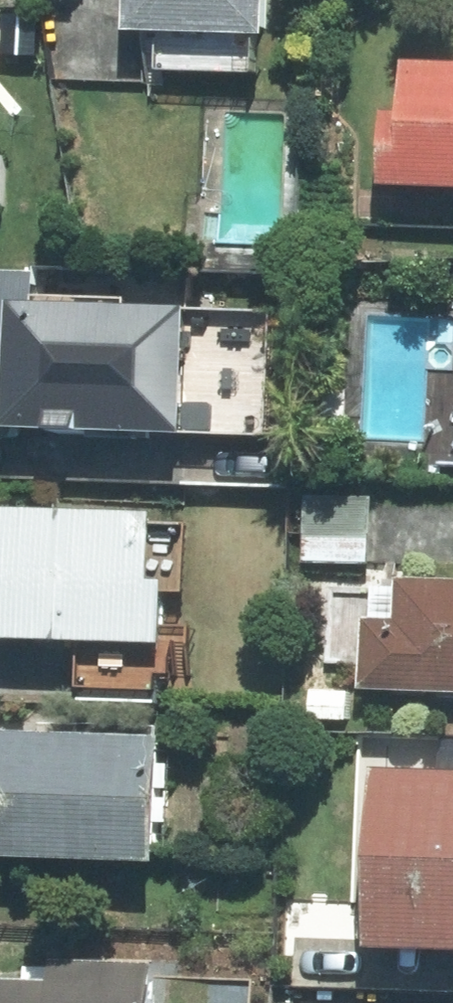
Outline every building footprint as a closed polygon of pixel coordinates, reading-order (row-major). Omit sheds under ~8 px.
[(124,24),(156,25),(154,68),(247,72),(249,33),(257,34),(259,0),(125,0),(124,24)] [(398,59),(396,113),(379,112),(376,180),(452,183),(452,61),(398,59)] [(0,270),(0,424),(177,431),(181,305),(121,302),(121,296),(29,293),(30,272),(0,270)] [(369,496),(303,495),(301,562),(367,564),(369,496)] [(0,505),(0,637),(75,640),(73,686),(150,689),(151,672),(184,673),(186,626),(156,625),(157,590),(179,591),(181,523),(145,522),(146,510),(0,505)] [(327,592),(324,664),(356,665),(355,687),(452,691),(452,581),(395,579),(394,594),(327,592)] [(345,692),(309,690),(308,718),(344,720),(345,692)] [(0,731),(0,852),(147,858),(152,728),(38,723),(38,732),(0,731)] [(368,767),(361,944),(452,948),(452,770),(368,767)] [(0,979),(0,1002),(140,1002),(141,964),(22,960),(21,979),(0,979)]
